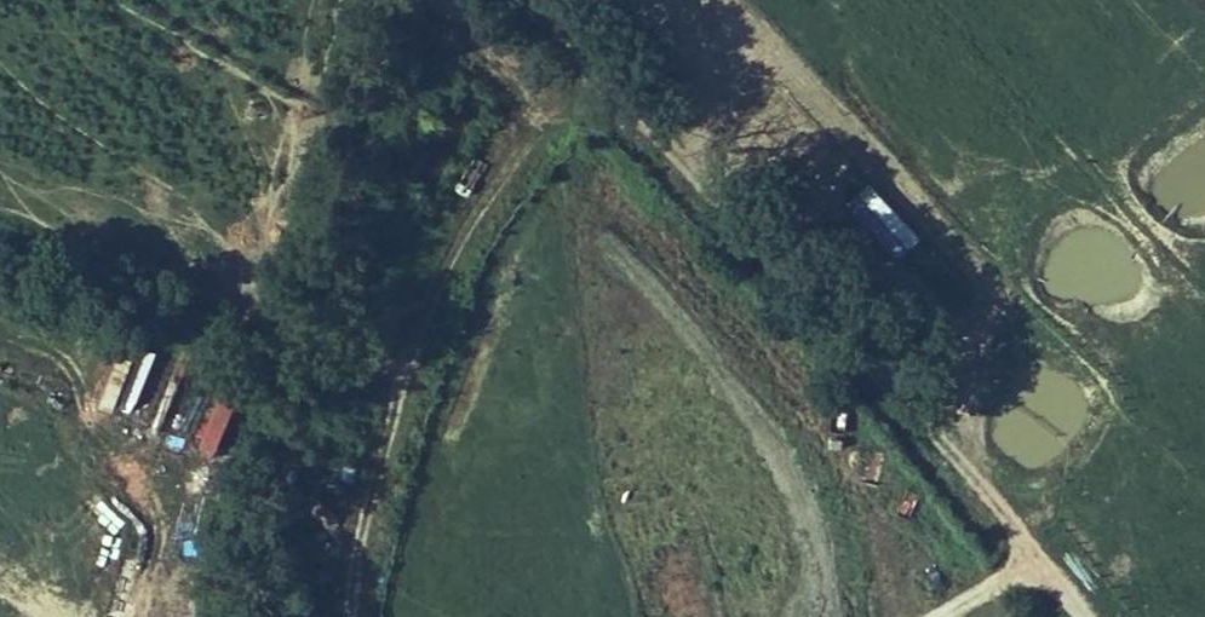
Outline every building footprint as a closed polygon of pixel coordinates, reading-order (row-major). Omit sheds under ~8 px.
[(116,324),(84,397),(108,407),(139,334),(116,324)] [(165,425),(211,444),(242,372),(196,353),(165,425)]
